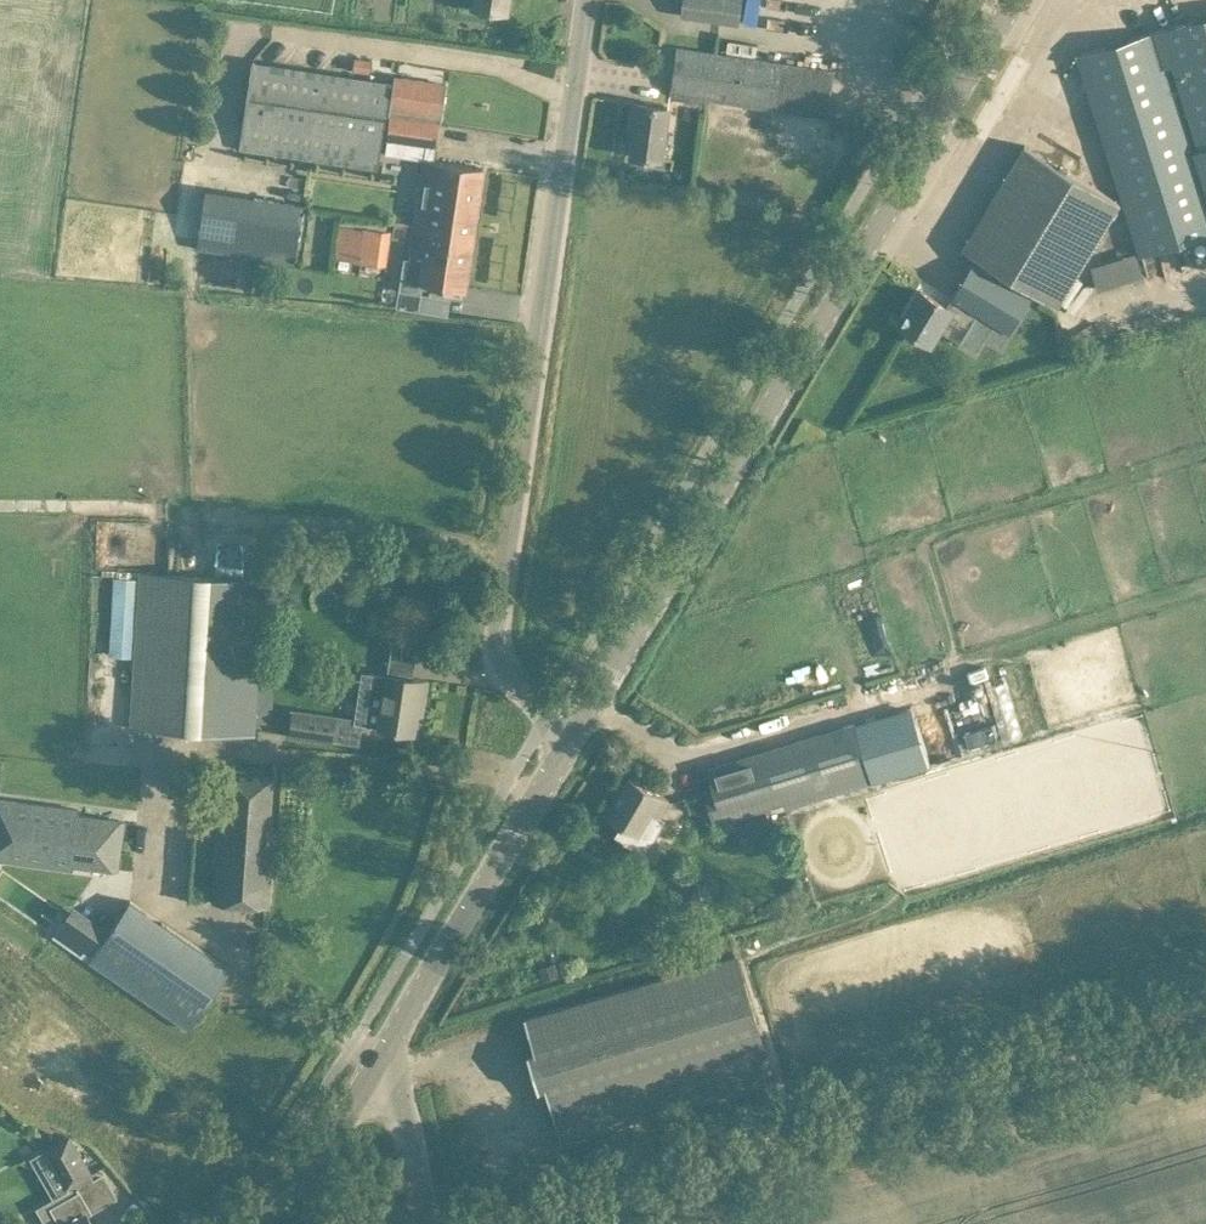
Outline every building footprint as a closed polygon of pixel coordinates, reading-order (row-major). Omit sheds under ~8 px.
[(480,8),(504,12),(506,0),(474,0),(473,7),(480,8)] [(705,18),(739,23),(742,0),(683,0),(681,14),(705,18)] [(1084,76),(1136,256),(1205,236),(1205,16),(1077,53),(1084,76)] [(670,93),(827,117),(834,71),(676,47),(670,93)] [(355,57),(353,71),(371,74),(373,60),(355,57)] [(390,80),(252,59),(238,148),(376,168),(388,90),(390,80)] [(390,114),(386,138),(426,144),(413,225),(474,234),(484,168),(434,160),(440,122),(445,84),(395,76),(390,114)] [(631,154),(655,157),(661,158),(668,107),(633,102),(630,125),(635,126),(631,154)] [(1120,202),(1024,144),(961,248),(1057,306),(1120,202)] [(259,197),(250,257),(294,263),(303,204),(259,197)] [(340,224),(335,257),(359,261),(361,250),(387,254),(390,231),(387,230),(340,224)] [(404,257),(400,290),(421,293),(421,291),(423,283),(441,286),(465,290),(474,234),(413,225),(409,253),(408,258),(404,257)] [(1091,265),(1097,288),(1140,276),(1134,253),(1091,265)] [(1032,295),(994,273),(973,260),(951,297),(1009,331),(1010,332),(1032,295)] [(419,308),(448,314),(452,296),(423,290),(419,308)] [(899,326),(920,338),(930,344),(938,330),(960,342),(968,330),(976,335),(972,341),(979,345),(984,337),(999,346),(1009,331),(951,297),(946,305),(921,290),(899,326)] [(262,576),(138,570),(129,727),(252,733),(256,680),(257,665),(262,576)] [(414,669),(416,644),(393,643),(391,668),(414,669)] [(257,665),(256,680),(268,681),(269,666),(257,665)] [(377,725),(376,727),(380,727),(389,729),(413,732),(417,703),(422,704),(426,679),(402,676),(388,674),(385,673),(385,675),(362,671),(355,717),(354,720),(362,722),(377,725)] [(355,717),(292,708),(288,736),(333,742),(334,740),(360,743),(362,722),(354,720),(355,717)] [(862,723),(707,769),(712,785),(702,788),(713,823),(741,815),(742,822),(879,781),(918,770),(903,718),(864,730),(862,723)] [(220,775),(211,902),(269,906),(273,843),(269,843),(273,779),(220,775)] [(607,816),(628,828),(637,833),(650,812),(658,817),(669,799),(630,777),(607,816)] [(7,826),(2,856),(46,862),(46,857),(116,867),(122,821),(78,815),(78,810),(20,802),(17,828),(7,826)] [(111,930),(90,960),(189,1029),(230,968),(131,900),(111,930)] [(561,1143),(773,1079),(736,953),(524,1017),(533,1050),(527,1052),(538,1089),(545,1087),(561,1143)] [(214,1142),(225,1151),(234,1141),(223,1132),(214,1142)] [(70,1135),(43,1150),(65,1187),(75,1181),(91,1172),(89,1168),(78,1150),(70,1135)] [(47,1223),(93,1223),(87,1214),(92,1211),(79,1188),(49,1205),(57,1219),(47,1223)]
